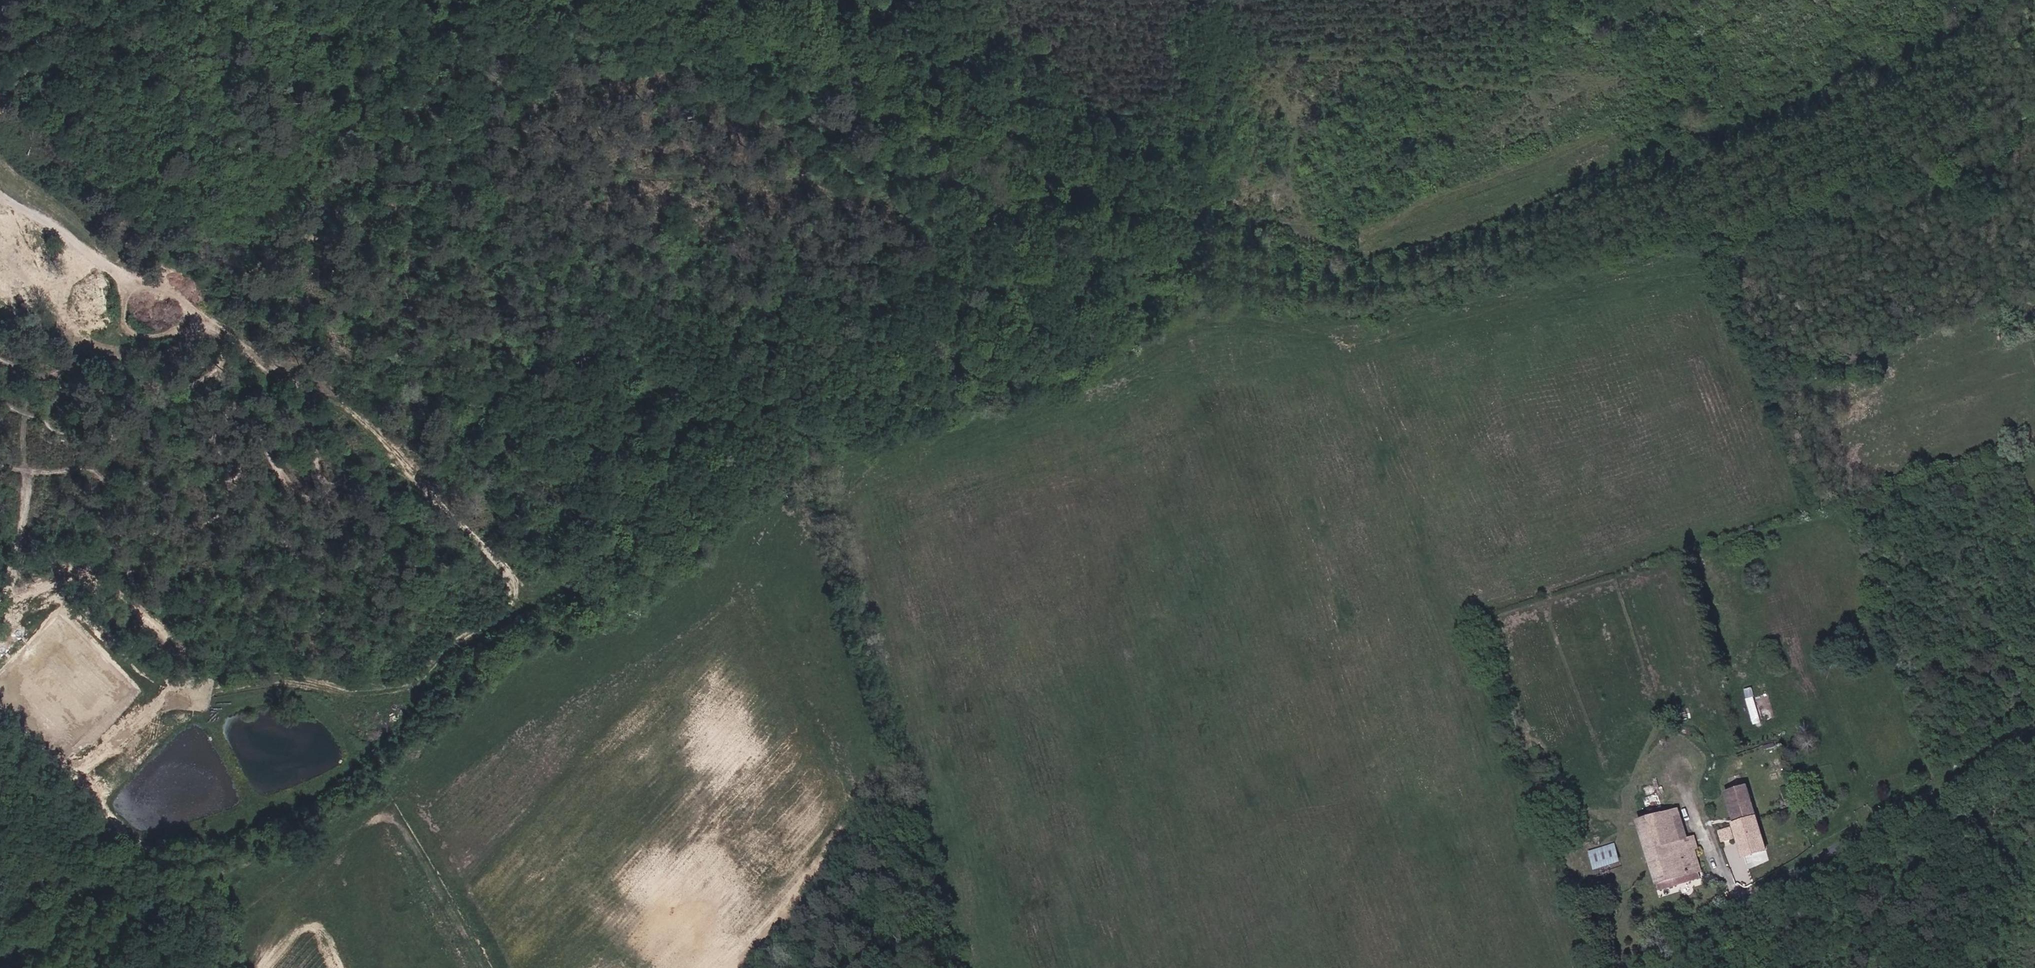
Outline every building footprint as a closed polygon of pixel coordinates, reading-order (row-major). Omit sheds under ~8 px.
[(1744,688),(1751,717),(1761,714),(1754,686),(1744,688)] [(1729,793),(1744,858),(1766,851),(1747,788),(1729,793)] [(1661,818),(1672,857),(1690,852),(1678,813),(1661,818)] [(1658,884),(1696,873),(1690,852),(1672,857),(1661,818),(1641,825),(1658,884)] [(1594,869),(1620,860),(1615,843),(1588,851),(1594,869)]
